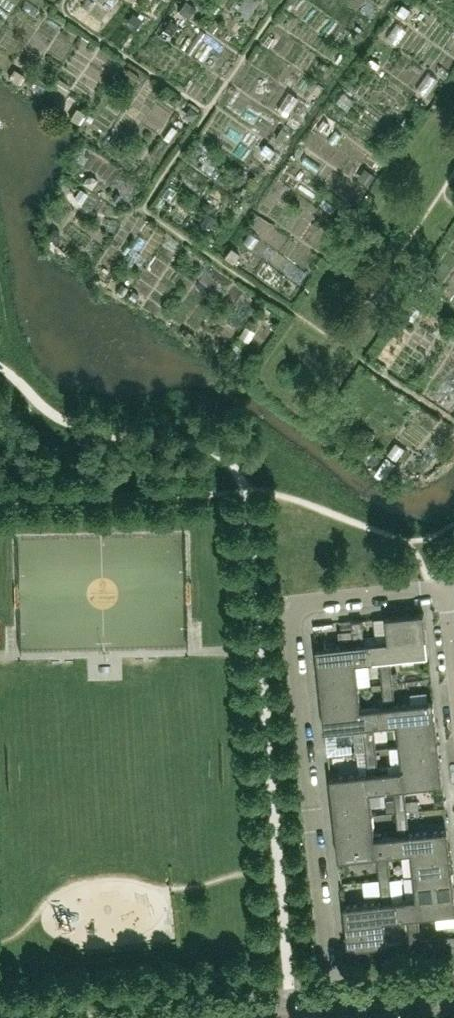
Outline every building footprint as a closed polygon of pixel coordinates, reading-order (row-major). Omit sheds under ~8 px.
[(133,11),(129,17),(130,23),(135,27),(142,17),(133,11)] [(170,18),(164,28),(171,33),(178,23),(170,18)] [(381,62),(372,56),(369,61),(378,67),(381,62)] [(369,104),(382,105),(386,78),(364,75),(362,92),(371,93),(369,104)] [(29,91),(40,100),(49,91),(38,81),(29,91)] [(288,99),(278,114),(297,127),(307,111),(288,99)] [(190,105),(186,110),(187,116),(192,120),(199,112),(190,105)] [(266,142),(261,149),(271,155),(275,148),(266,142)] [(380,155),(373,166),(381,171),(388,160),(380,155)] [(207,212),(201,222),(210,227),(216,217),(207,212)] [(228,251),(225,256),(234,263),(241,253),(232,246),(228,251)] [(395,441),(387,452),(398,459),(406,448),(395,441)] [(427,638),(424,612),(386,616),(389,640),(389,642),(427,638)] [(373,661),(371,642),(365,642),(363,619),(351,620),(354,644),(316,648),(318,666),(356,662),(373,661)] [(371,642),(373,661),(380,660),(382,683),(393,682),(398,681),(397,672),(392,672),(391,659),(429,654),(427,638),(389,642),(389,640),(371,642)] [(359,686),(356,662),(318,666),(321,690),(359,686)] [(436,718),(434,700),(396,705),(393,682),(382,683),(384,697),(377,698),(378,707),(380,724),(398,723),(436,718)] [(361,709),(361,708),(359,686),(321,690),(323,714),(361,709)] [(380,724),(378,707),(361,708),(361,709),(323,714),(325,730),(363,726),(366,750),(377,749),(374,725),(380,724)] [(400,746),(438,742),(436,718),(398,723),(400,746)] [(441,764),(438,742),(400,746),(403,769),(403,770),(441,766),(441,764)] [(387,789),(385,771),(379,771),(377,749),(366,750),(368,772),(330,777),(332,795),(370,791),(387,789)] [(443,783),(441,766),(403,770),(403,769),(385,771),(387,789),(394,789),(395,799),(396,810),(396,812),(407,811),(405,787),(443,783)] [(373,815),(370,791),(332,795),(335,819),(373,815)] [(395,799),(386,800),(387,811),(396,810),(395,799)] [(450,847),(448,829),(410,833),(407,811),(396,812),(399,835),(392,835),(394,853),(412,851),(450,847)] [(375,838),(375,837),(373,815),(335,819),(337,843),(375,838)] [(394,853),(392,835),(375,837),(375,838),(337,843),(339,859),(377,855),(380,879),(391,878),(388,854),(394,853)] [(452,871),(450,847),(412,851),(414,875),(452,871)] [(452,871),(414,875),(417,897),(417,899),(453,895),(453,889),(452,871)] [(401,918),(399,899),(393,900),(391,878),(380,879),(382,901),(344,905),(346,924),(384,920),(401,918)] [(417,899),(417,897),(399,899),(401,918),(408,917),(410,941),(421,940),(419,916),(453,912),(453,895),(417,899)] [(387,943),(384,920),(346,924),(349,947),(387,943)]
